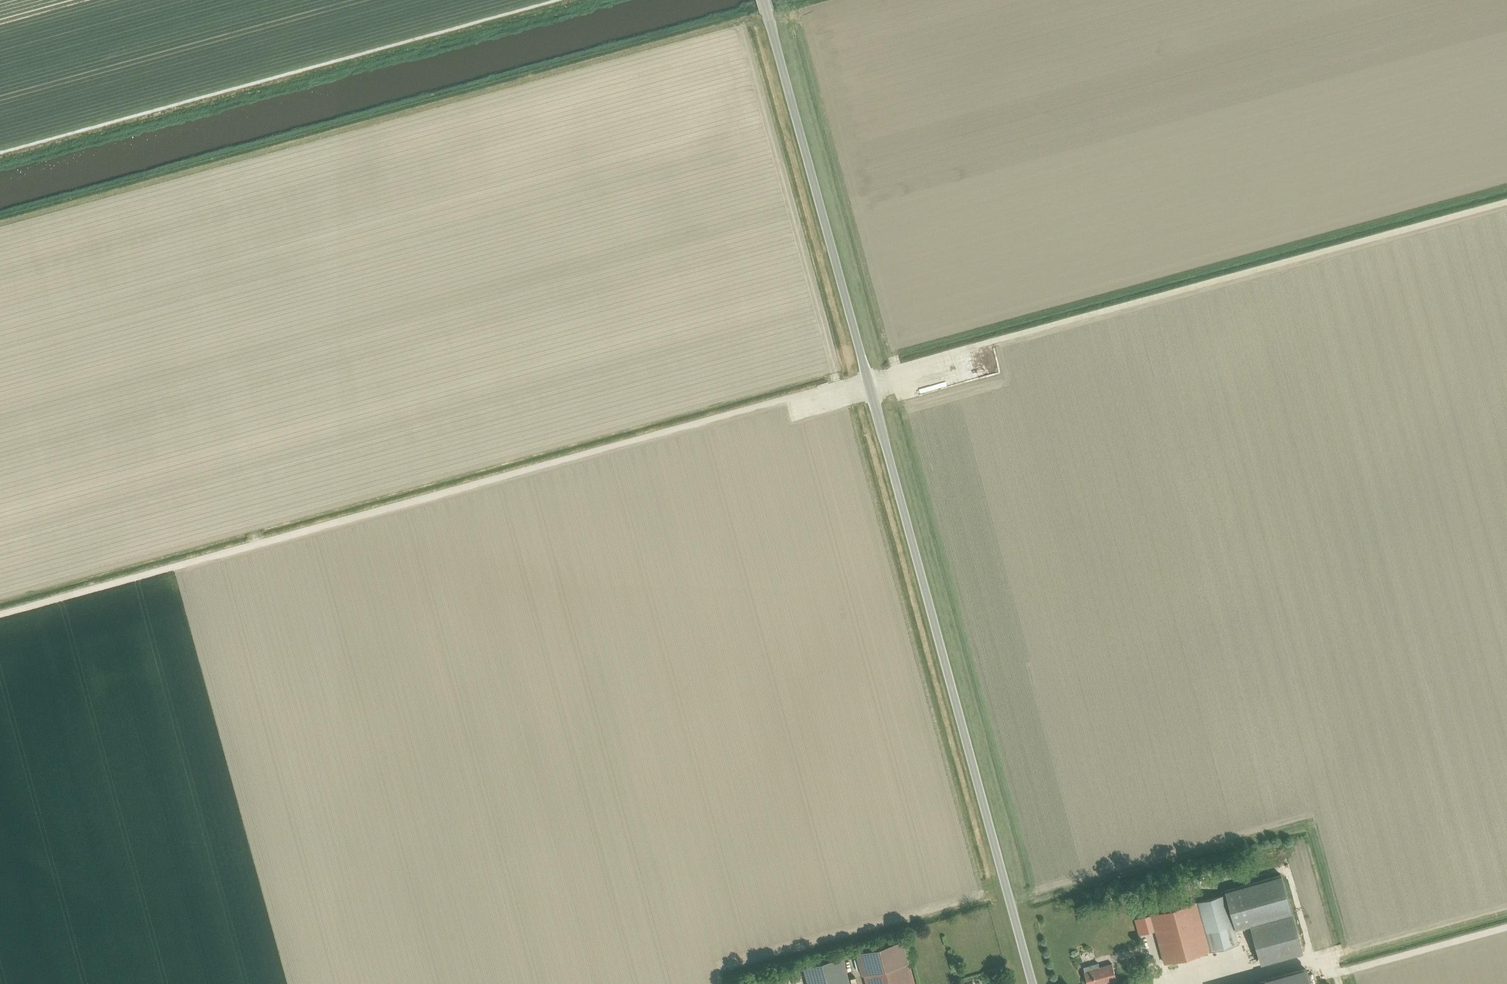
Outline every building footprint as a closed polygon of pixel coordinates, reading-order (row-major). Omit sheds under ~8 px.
[(1280,875),(1224,891),(1225,894),(1234,929),(1252,924),(1291,914),(1280,875)] [(1238,943),(1234,929),(1225,894),(1197,902),(1210,950),(1238,943)] [(1210,950),(1197,902),(1151,915),(1164,963),(1210,950)] [(1291,914),(1252,924),(1263,964),(1302,953),(1291,914)] [(1139,935),(1151,932),(1147,916),(1135,920),(1139,935)] [(902,940),(857,952),(866,983),(914,983),(902,940)] [(808,983),(849,983),(842,957),(803,968),(808,983)] [(1116,980),(1112,964),(1100,967),(1098,963),(1083,967),(1087,983),(1102,983),(1116,980)] [(1136,981),(1146,979),(1142,965),(1132,968),(1136,981)] [(1250,983),(1310,983),(1306,969),(1250,983)]
